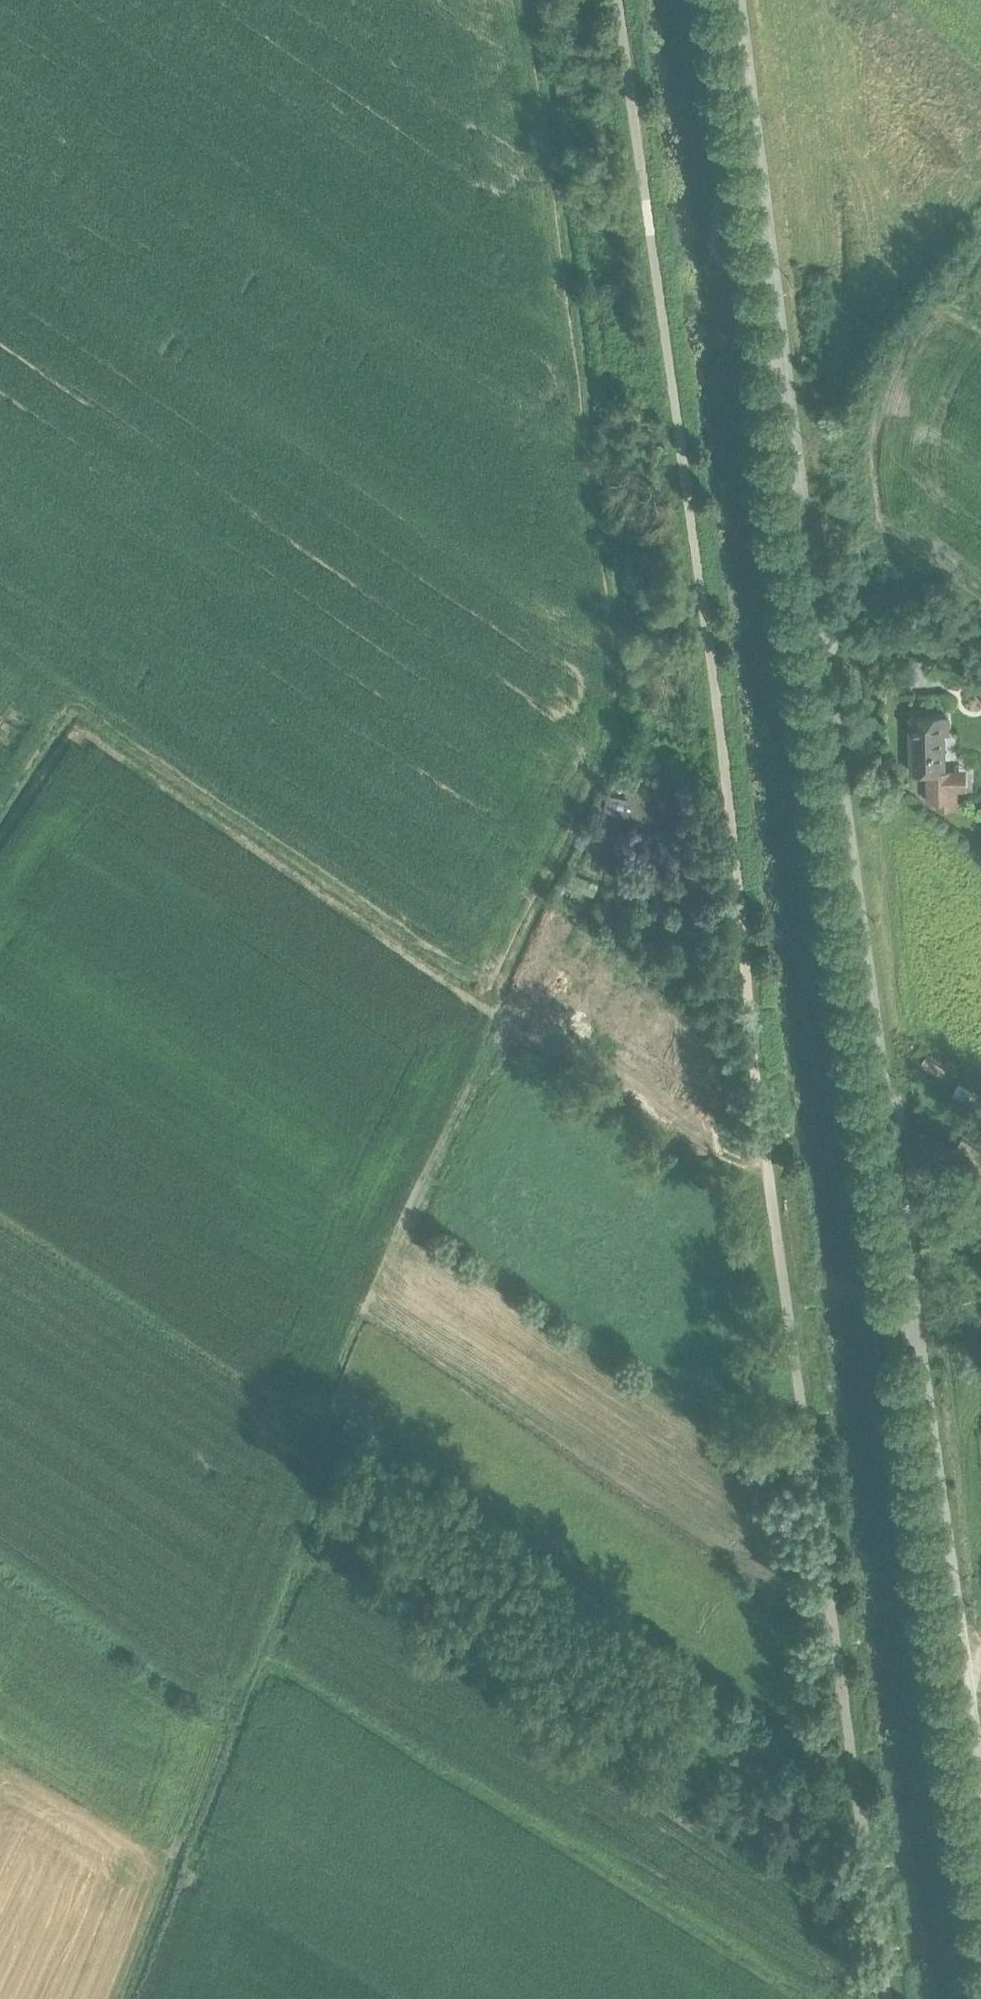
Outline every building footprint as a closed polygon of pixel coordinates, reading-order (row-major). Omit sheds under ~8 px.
[(946,716),(910,717),(912,772),(927,772),(927,804),(937,804),(937,811),(948,811),(948,807),(958,807),(958,790),(967,790),(967,788),(970,788),(970,771),(967,771),(967,769),(952,769),(951,771),(947,771),(946,734),(951,734),(950,717),(946,716)] [(606,795),(603,813),(629,818),(632,800),(606,795)] [(576,876),(570,888),(594,897),(599,884),(576,876)] [(952,1151),(980,1170),(980,1144),(965,1133),(952,1151)]
